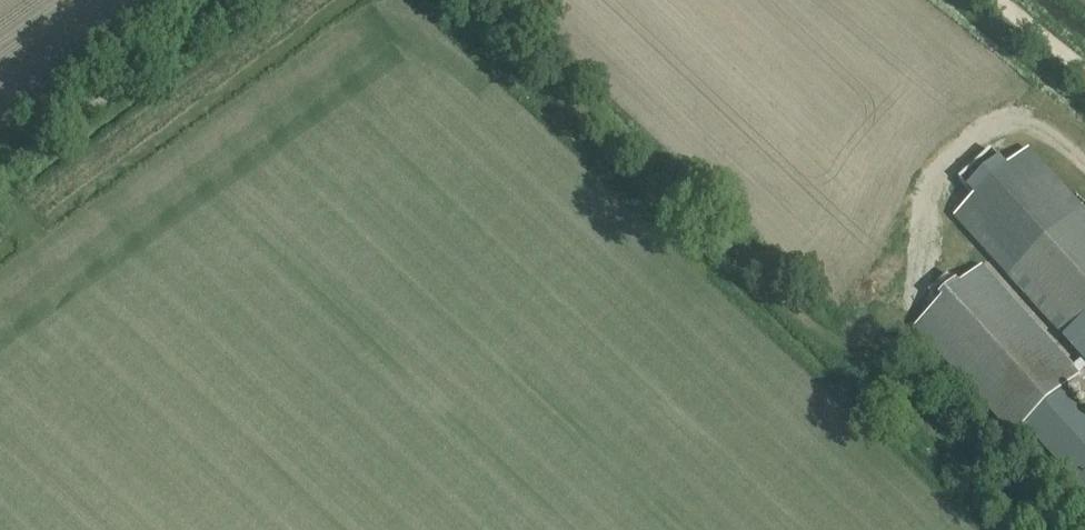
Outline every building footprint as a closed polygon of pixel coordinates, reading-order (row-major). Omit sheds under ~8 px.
[(1071,344),(1084,331),(1084,210),(1029,148),(955,217),(1071,344)] [(1084,359),(1074,368),(983,267),(915,328),(1014,438),(1084,373),(1084,359)] [(1071,344),(1084,359),(1084,331),(1071,344)] [(1066,390),(1030,423),(1084,483),(1084,411),(1066,390)]
